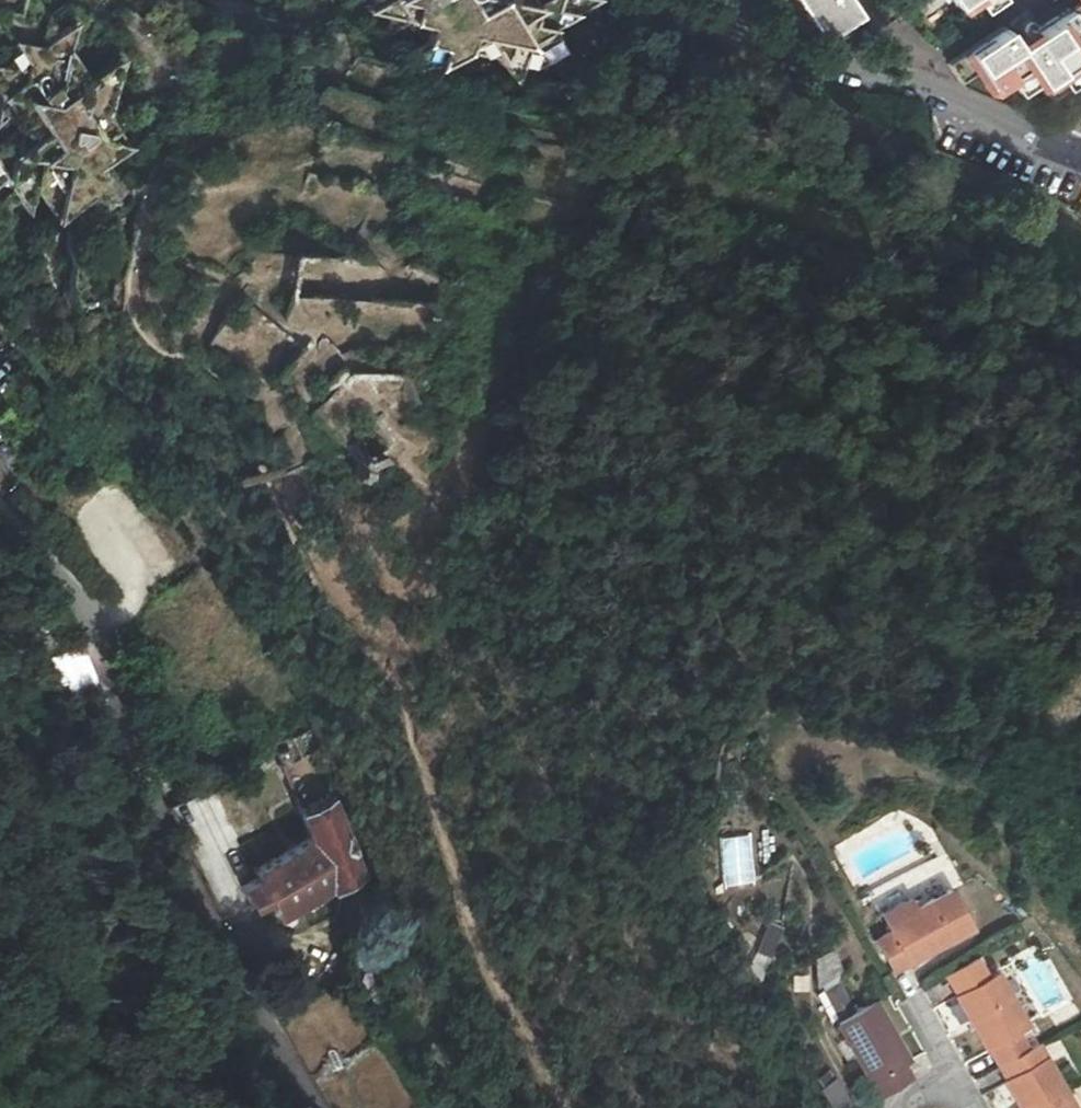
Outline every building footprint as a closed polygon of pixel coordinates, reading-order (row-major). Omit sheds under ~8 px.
[(7,182),(30,216),(36,192),(54,219),(89,198),(119,203),(97,168),(129,147),(107,115),(118,56),(84,78),(65,48),(70,20),(54,30),(45,17),(71,0),(0,0),(0,186),(7,182)] [(369,13),(388,18),(384,40),(411,23),(422,43),(397,59),(417,64),(415,85),(463,52),(500,62),(515,85),(565,53),(551,30),(596,0),(595,0),(372,0),(369,13)] [(852,0),(794,0),(824,45),(864,18),(855,5),(852,0)] [(953,9),(967,0),(947,0),(953,9)] [(983,15),(1006,0),(974,0),(983,15)] [(1071,6),(1017,42),(1011,33),(1005,24),(947,63),(961,85),(980,73),(992,91),(1010,79),(1021,96),(1039,84),(1051,102),(1080,82),(1080,60),(1068,40),(1080,31),(1080,21),(1071,6)] [(80,647),(78,644),(48,658),(70,706),(102,693),(80,647)] [(217,819),(223,818),(218,794),(182,803),(197,862),(226,855),(217,819)] [(309,822),(338,809),(331,794),(302,808),(309,822)] [(369,869),(338,809),(309,822),(319,840),(293,853),(268,865),(291,908),(369,869)] [(888,913),(898,929),(884,938),(905,972),(981,926),(958,889),(924,910),(915,896),(888,913)] [(765,977),(782,927),(766,922),(748,972),(765,977)] [(833,950),(810,961),(822,988),(845,978),(833,950)] [(985,958),(955,975),(963,988),(992,972),(985,958)] [(995,979),(992,972),(963,988),(966,994),(995,979)] [(1018,1033),(1030,1026),(1001,976),(995,979),(966,994),(986,1026),(976,1031),(988,1049),(993,1046),(1006,1068),(1031,1055),(1018,1033)] [(840,982),(816,995),(830,1021),(854,1007),(840,982)] [(836,1026),(878,1101),(912,1081),(906,1071),(914,1067),(877,1003),(836,1026)] [(1043,1048),(1031,1055),(1006,1068),(1014,1081),(1010,1083),(1024,1107),(1077,1107),(1043,1048)] [(833,1107),(850,1107),(854,1105),(836,1078),(820,1089),(833,1107)]
